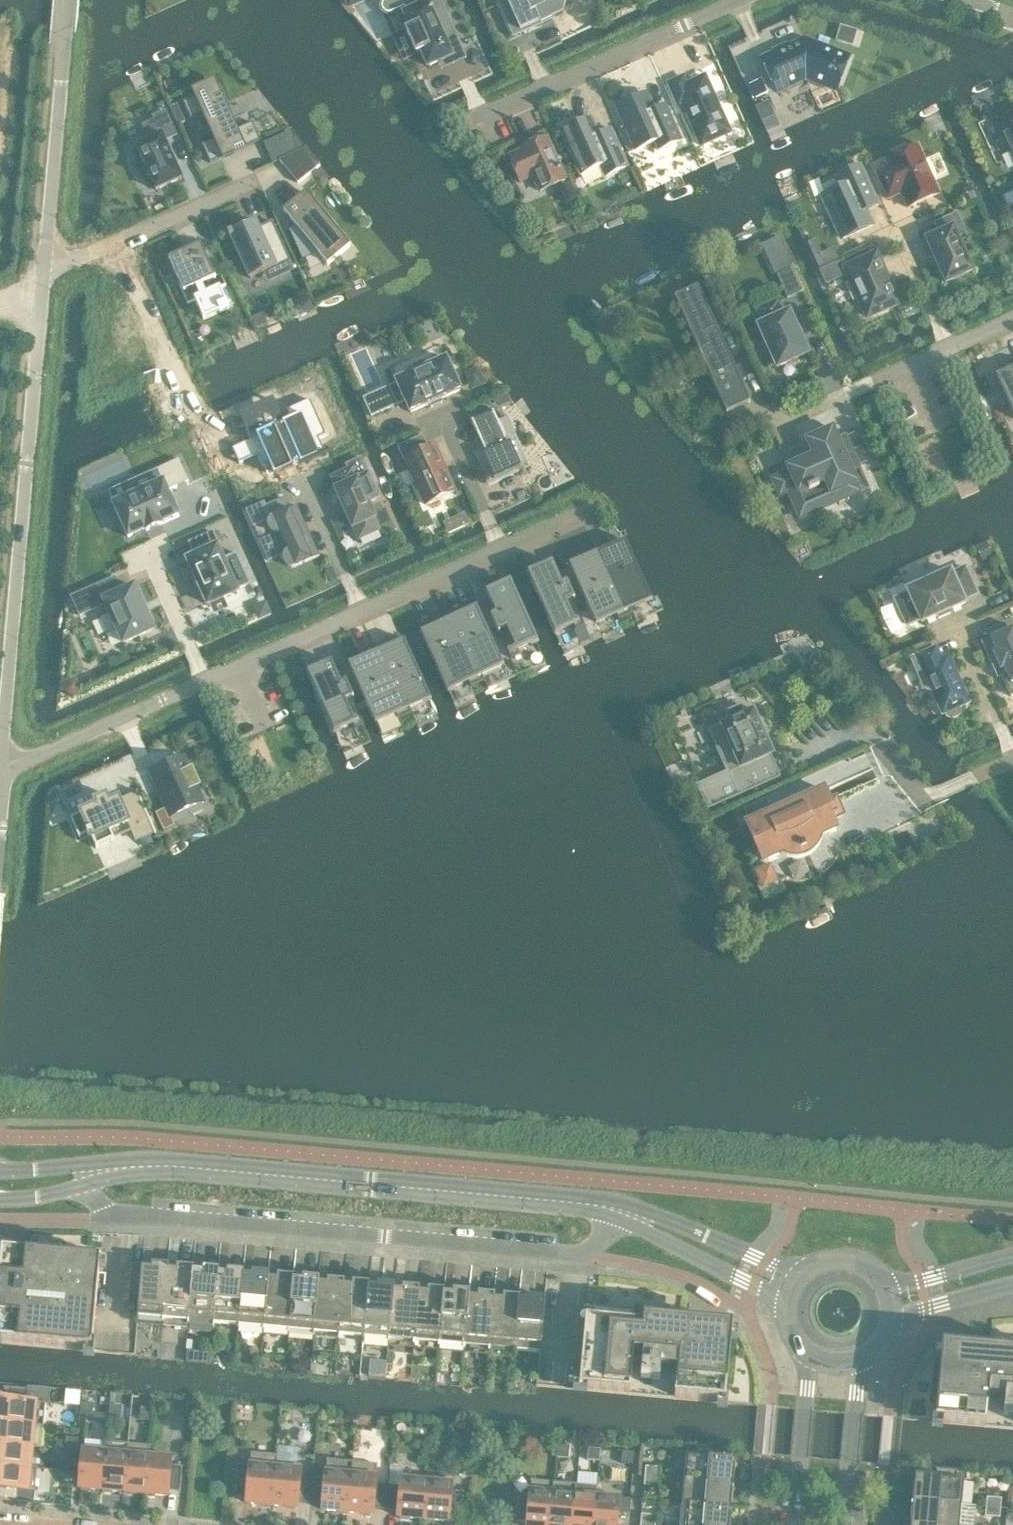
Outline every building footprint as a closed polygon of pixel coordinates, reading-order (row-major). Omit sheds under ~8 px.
[(435,19),(446,14),(440,0),(386,0),(384,2),(382,4),(382,7),(382,9),(384,12),(386,13),(389,14),(392,13),(402,8),(411,28),(405,31),(416,54),(421,52),(428,67),(452,56),(435,19)] [(566,0),(503,0),(496,3),(511,37),(562,14),(566,0)] [(836,90),(848,58),(804,41),(787,49),(786,48),(776,53),(762,60),(777,92),(806,80),(836,90)] [(683,77),(668,84),(678,105),(682,104),(701,146),(730,132),(705,76),(686,84),(683,77)] [(761,79),(749,85),(755,99),(768,94),(761,79)] [(235,130),(224,104),(228,102),(221,85),(218,86),(216,80),(192,91),(194,97),(183,102),(191,119),(202,114),(214,140),(202,145),(210,163),(222,158),(223,161),(247,150),(246,147),(260,141),(252,123),(235,130)] [(616,107),(636,150),(654,142),(658,151),(682,140),(666,105),(665,106),(667,111),(658,115),(657,113),(654,111),(653,111),(646,94),(616,107)] [(770,100),(756,107),(763,121),(776,115),(770,100)] [(178,104),(170,108),(178,125),(185,122),(178,104)] [(995,117),(1012,157),(1012,109),(995,117)] [(176,135),(165,112),(153,117),(162,135),(165,140),(176,135)] [(561,131),(581,175),(599,166),(604,177),(628,167),(614,135),(603,140),(602,137),(599,136),(591,118),(561,131)] [(182,179),(165,140),(162,135),(137,146),(144,162),(140,163),(146,176),(149,175),(156,190),(182,179)] [(509,156),(508,156),(520,183),(521,182),(520,182),(533,176),(540,191),(566,180),(547,137),(521,149),(522,151),(509,156)] [(890,168),(877,173),(888,199),(901,193),(908,208),(939,194),(917,147),(887,161),(890,168)] [(298,184),(320,166),(306,148),(279,161),(298,184)] [(841,187),(823,196),(842,239),(872,225),(865,210),(878,205),(860,166),(836,176),(841,187)] [(963,189),(960,196),(963,203),(976,198),(970,186),(963,189)] [(350,246),(306,192),(283,211),(297,227),(289,230),(302,259),(318,252),(328,265),(350,246)] [(938,234),(926,239),(938,266),(936,267),(941,278),(943,277),(946,282),(953,279),(954,280),(965,275),(964,274),(972,271),(957,238),(967,233),(957,212),(933,223),(938,234)] [(258,229),(255,222),(227,234),(229,239),(232,238),(250,279),(290,261),(272,222),(258,229)] [(816,239),(807,243),(819,268),(839,259),(834,247),(822,253),(816,239)] [(198,286),(216,278),(215,277),(201,244),(169,259),(180,284),(179,285),(188,304),(195,301),(204,320),(205,319),(203,316),(218,309),(220,312),(229,308),(220,288),(202,295),(198,286)] [(876,254),(845,268),(867,317),(898,303),(876,254)] [(831,265),(817,271),(823,284),(837,278),(831,265)] [(802,292),(791,266),(776,273),(787,298),(802,292)] [(734,368),(698,286),(672,298),(726,414),(750,403),(741,382),(746,379),(740,365),(734,368)] [(770,352),(777,368),(808,354),(801,338),(801,337),(797,327),(796,328),(789,312),(784,314),(778,301),(758,311),(763,323),(758,326),(765,342),(765,343),(769,352),(770,352)] [(263,314),(252,318),(257,329),(268,324),(263,314)] [(389,387),(397,405),(406,401),(411,413),(427,406),(429,405),(444,398),(460,390),(446,359),(428,367),(425,360),(411,366),(414,373),(396,381),(397,383),(389,387)] [(478,366),(465,372),(473,389),(486,383),(478,366)] [(1012,415),(1012,370),(1012,368),(995,376),(1012,415)] [(779,385),(766,391),(771,400),(783,395),(779,385)] [(393,407),(385,388),(363,398),(371,417),(393,407)] [(251,440),(233,448),(240,464),(258,456),(264,468),(275,462),(280,472),(288,468),(326,452),(319,436),(326,433),(311,399),(287,410),(291,419),(284,422),(273,399),(239,414),(251,440)] [(505,438),(493,410),(492,410),(471,420),(484,449),(483,450),(482,452),(482,454),(482,455),(482,457),(482,459),(482,461),(483,463),(483,464),(484,466),(485,467),(486,469),(488,470),(490,472),(494,474),(495,475),(497,478),(503,475),(505,475),(508,474),(510,473),(513,471),(519,468),(517,465),(518,463),(519,462),(519,460),(519,458),(519,456),(519,454),(519,452),(518,451),(518,449),(517,447),(516,446),(515,444),(513,443),(512,442),(510,441),(509,440),(505,438)] [(208,413),(200,416),(205,427),(213,424),(208,413)] [(739,438),(731,420),(721,425),(729,443),(739,438)] [(852,470),(844,455),(832,428),(831,429),(832,431),(809,442),(807,440),(806,440),(813,456),(787,467),(798,493),(790,497),(800,519),(861,491),(852,470)] [(404,460),(405,459),(426,505),(455,492),(435,446),(428,449),(422,435),(398,447),(404,460)] [(359,437),(344,444),(352,461),(367,454),(359,437)] [(853,451),(844,455),(852,470),(860,466),(853,451)] [(348,470),(331,478),(336,489),(335,490),(352,528),(353,528),(359,540),(380,531),(374,519),(375,518),(368,504),(381,498),(363,458),(346,466),(348,470)] [(126,485),(110,492),(114,503),(113,504),(129,538),(146,530),(147,532),(161,525),(161,523),(178,515),(167,491),(189,482),(179,460),(156,470),(161,483),(131,497),(126,485)] [(264,503),(246,511),(253,526),(271,518),(270,520),(269,522),(268,524),(268,526),(269,528),(270,530),(270,531),(271,531),(271,532),(272,532),(272,536),(272,537),(260,542),(270,564),(283,558),(284,558),(283,559),(283,560),(284,561),(284,562),(284,563),(286,565),(288,567),(290,568),(293,568),(296,567),(320,556),(312,540),(311,541),(303,523),(304,522),(297,506),(289,510),(284,499),(284,498),(266,506),(264,503)] [(195,556),(188,560),(196,578),(199,586),(208,605),(237,591),(250,586),(236,554),(223,560),(217,548),(219,547),(213,532),(189,543),(195,556)] [(653,601),(625,540),(596,553),(606,574),(626,617),(633,614),(631,610),(653,601)] [(993,557),(986,541),(975,546),(982,562),(993,557)] [(626,617),(606,574),(596,553),(570,564),(572,568),(583,595),(582,596),(596,626),(617,617),(619,620),(626,617)] [(573,600),(582,596),(583,595),(572,568),(558,574),(552,562),(526,573),(554,636),(574,627),(576,630),(585,625),(573,600)] [(907,590),(911,598),(898,604),(907,625),(920,619),(922,623),(965,603),(963,600),(977,594),(965,568),(952,574),(950,571),(939,576),(938,574),(923,580),(924,583),(907,590)] [(115,578),(69,598),(79,618),(106,606),(110,615),(102,618),(108,633),(116,629),(123,644),(154,630),(147,614),(141,602),(134,586),(121,592),(115,578)] [(539,643),(511,580),(485,592),(491,605),(477,611),(487,634),(489,633),(497,629),(511,659),(520,655),(519,652),(539,643)] [(504,667),(489,633),(487,634),(477,611),(475,607),(449,619),(458,641),(478,684),(485,680),(483,677),(504,667)] [(478,684),(458,641),(449,619),(420,632),(447,693),(469,683),(471,687),(478,684)] [(1012,628),(1007,630),(1004,623),(985,631),(988,639),(981,642),(997,678),(1001,676),(1011,697),(1012,696),(1012,628)] [(432,700),(405,639),(376,652),(386,673),(405,716),(412,713),(410,710),(432,700)] [(960,684),(956,675),(957,674),(949,655),(939,660),(934,648),(911,658),(915,668),(919,670),(921,674),(921,682),(924,689),(928,690),(930,689),(937,705),(941,703),(945,714),(946,714),(947,717),(951,719),(958,716),(960,712),(958,708),(970,703),(961,683),(960,684)] [(405,716),(386,673),(376,652),(349,664),(350,667),(363,694),(361,695),(375,725),(396,715),(398,719),(405,716)] [(352,699),(361,695),(363,694),(350,667),(337,673),(331,661),(306,673),(333,734),(353,725),(355,729),(364,725),(352,699)] [(676,758),(702,816),(739,800),(737,796),(780,777),(774,763),(769,765),(766,757),(773,754),(753,710),(745,714),(741,705),(725,712),(729,722),(710,730),(732,781),(731,782),(713,742),(676,758)] [(203,803),(196,788),(200,786),(192,769),(189,770),(183,757),(150,772),(166,808),(171,817),(172,817),(203,803)] [(834,801),(829,803),(823,789),(748,824),(764,860),(780,853),(782,854),(785,856),(788,857),(791,857),(794,858),(798,858),(801,857),(804,856),(807,855),(809,854),(812,852),(814,850),(816,848),(818,845),(820,843),(821,840),(822,837),(822,834),(835,828),(830,817),(839,813),(834,801)] [(97,806),(70,818),(79,837),(89,833),(96,848),(114,840),(114,839),(113,838),(149,822),(150,821),(138,794),(137,794),(119,802),(118,800),(117,800),(108,804),(106,797),(95,802),(97,806)] [(176,826),(172,817),(171,817),(166,808),(155,813),(164,832),(176,826)] [(10,1255),(9,1263),(2,1262),(0,1279),(0,1345),(92,1354),(100,1263),(10,1255)] [(152,1264),(152,1268),(142,1267),(137,1316),(163,1319),(168,1269),(169,1270),(169,1266),(152,1264)] [(177,1270),(169,1270),(168,1269),(163,1319),(188,1321),(193,1272),(194,1272),(194,1268),(177,1267),(177,1270)] [(202,1273),(194,1272),(193,1272),(188,1321),(213,1323),(218,1274),(219,1274),(219,1270),(202,1269),(202,1273)] [(227,1275),(219,1274),(218,1274),(213,1323),(239,1325),(243,1276),(244,1276),(244,1273),(227,1271),(227,1275)] [(264,1328),(268,1279),(269,1279),(269,1275),(253,1273),(252,1277),(244,1276),(243,1276),(239,1325),(264,1328)] [(277,1279),(269,1279),(268,1279),(264,1328),(289,1330),(293,1281),(294,1281),(294,1277),(278,1276),(277,1279)] [(302,1282),(294,1281),(293,1281),(289,1330),(314,1332),(318,1283),(319,1283),(319,1279),(303,1278),(302,1282)] [(327,1284),(319,1283),(318,1283),(314,1332),(339,1334),(343,1285),(344,1285),(345,1282),(328,1280),(327,1284)] [(352,1286),(344,1285),(343,1285),(339,1334),(364,1337),(369,1288),(370,1284),(353,1282),(352,1286)] [(378,1288),(369,1288),(364,1337),(389,1339),(394,1290),(395,1286),(378,1285),(378,1288)] [(403,1291),(394,1290),(389,1339),(414,1341),(419,1292),(420,1289),(403,1287),(403,1291)] [(428,1293),(419,1292),(414,1341),(439,1344),(444,1294),(445,1295),(445,1291),(428,1289),(428,1293)] [(453,1295),(445,1295),(444,1294),(439,1344),(464,1346),(469,1297),(470,1297),(470,1293),(453,1292),(453,1295)] [(478,1298),(470,1297),(469,1297),(464,1346),(490,1348),(494,1299),(495,1299),(495,1295),(478,1294),(478,1298)] [(494,1299),(490,1348),(515,1350),(519,1301),(520,1301),(520,1298),(503,1296),(503,1300),(495,1299),(494,1299)] [(528,1302),(520,1301),(519,1301),(515,1350),(541,1353),(545,1300),(528,1298),(528,1302)] [(587,1305),(586,1314),(579,1389),(725,1403),(733,1318),(706,1316),(705,1324),(685,1323),(685,1314),(587,1305)] [(969,1340),(942,1337),(935,1422),(1012,1429),(1012,1344),(990,1342),(989,1349),(969,1347),(969,1340)] [(370,1364),(369,1376),(385,1377),(386,1366),(370,1364)] [(0,1399),(0,1421),(44,1425),(46,1403),(28,1402),(29,1389),(4,1387),(4,1388),(3,1399),(0,1399)] [(81,1402),(80,1415),(92,1416),(93,1403),(81,1402)] [(110,1405),(108,1417),(121,1418),(122,1406),(110,1405)] [(152,1421),(153,1409),(141,1408),(140,1420),(152,1421)] [(0,1421),(0,1443),(42,1447),(44,1425),(0,1421)] [(77,1450),(78,1439),(66,1437),(65,1449),(77,1450)] [(84,1449),(83,1449),(79,1488),(102,1490),(106,1442),(105,1442),(104,1452),(84,1450),(84,1449)] [(128,1444),(106,1442),(102,1490),(124,1492),(128,1444)] [(0,1443),(0,1466),(37,1469),(37,1468),(30,1467),(32,1447),(42,1448),(42,1447),(0,1443)] [(149,1446),(128,1444),(124,1492),(145,1494),(149,1446)] [(568,1459),(570,1446),(557,1445),(556,1458),(568,1459)] [(151,1446),(149,1446),(145,1494),(168,1496),(168,1490),(179,1491),(179,1492),(180,1492),(182,1467),(170,1466),(171,1457),(170,1457),(170,1458),(150,1456),(151,1446)] [(717,1449),(717,1448),(695,1446),(695,1447),(696,1447),(695,1455),(687,1455),(684,1480),(733,1484),(735,1459),(715,1457),(716,1449),(717,1449)] [(599,1461),(600,1449),(588,1448),(587,1460),(599,1461)] [(76,1462),(77,1450),(65,1449),(64,1461),(76,1462)] [(623,1451),(621,1463),(634,1464),(635,1452),(623,1451)] [(247,1497),(247,1503),(272,1506),(276,1455),(251,1453),(250,1473),(237,1472),(235,1497),(236,1497),(236,1496),(247,1497)] [(278,1455),(276,1455),(272,1506),(297,1508),(297,1502),(310,1503),(313,1479),(300,1478),(301,1465),(277,1462),(278,1455)] [(325,1480),(313,1479),(310,1503),(323,1504),(323,1510),(348,1512),(352,1462),(327,1460),(325,1480)] [(377,1464),(352,1462),(348,1512),(373,1515),(373,1509),(386,1510),(388,1486),(375,1484),(377,1464)] [(0,1466),(0,1500),(19,1502),(20,1490),(35,1491),(37,1469),(0,1466)] [(660,1468),(646,1466),(645,1476),(660,1477),(660,1468)] [(915,1475),(912,1500),(961,1504),(964,1480),(955,1479),(956,1471),(957,1471),(957,1470),(935,1468),(935,1469),(936,1469),(935,1477),(915,1475)] [(401,1487),(388,1486),(386,1510),(399,1511),(398,1517),(423,1519),(427,1476),(402,1474),(401,1487)] [(452,1478),(427,1476),(423,1519),(448,1522),(449,1516),(460,1517),(462,1517),(464,1492),(451,1491),(452,1478)] [(660,1477),(645,1476),(644,1485),(659,1487),(660,1477)] [(516,1522),(517,1522),(517,1521),(528,1523),(527,1524),(550,1524),(554,1482),(531,1480),(530,1498),(518,1497),(516,1522)] [(733,1484),(684,1480),(682,1503),(731,1508),(733,1484)] [(550,1524),(572,1524),(576,1484),(554,1482),(550,1524)] [(572,1524),(594,1524),(597,1496),(598,1486),(576,1484),(572,1524)] [(594,1524),(616,1524),(617,1523),(618,1511),(619,1498),(619,1497),(618,1497),(618,1498),(597,1496),(594,1524)] [(987,1497),(985,1516),(1000,1518),(1002,1499),(987,1497)] [(619,1498),(618,1511),(630,1512),(631,1499),(619,1498)] [(912,1500),(910,1524),(921,1524),(960,1524),(961,1504),(912,1500)] [(682,1503),(680,1524),(730,1524),(731,1508),(682,1503)] [(618,1511),(617,1523),(629,1524),(630,1512),(618,1511)] [(642,1514),(641,1524),(655,1524),(656,1515),(642,1514)]
